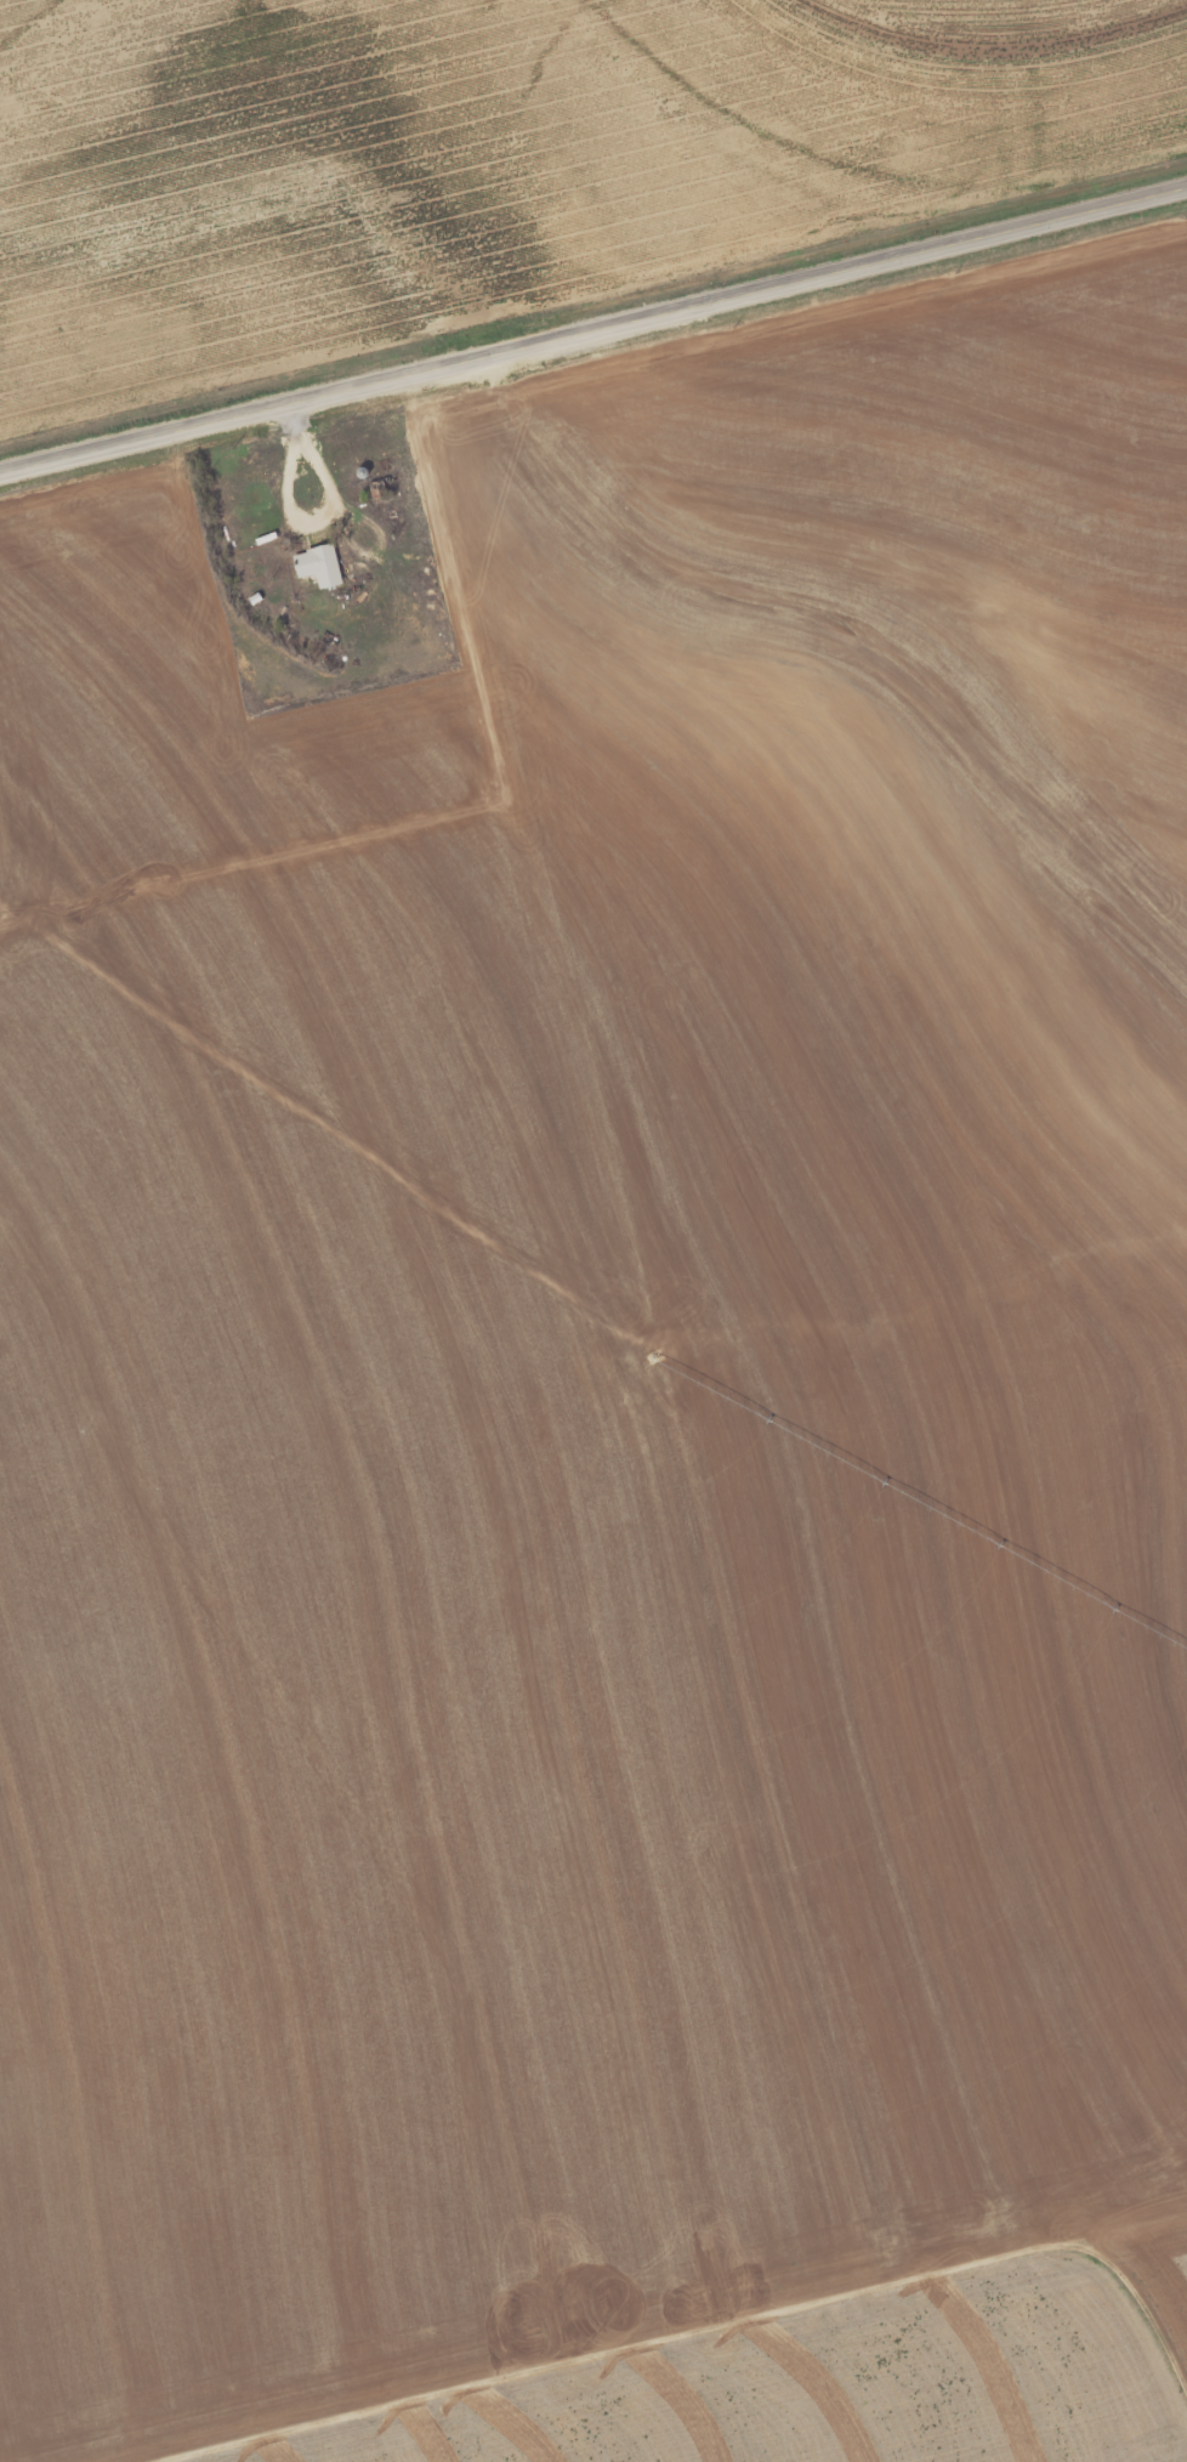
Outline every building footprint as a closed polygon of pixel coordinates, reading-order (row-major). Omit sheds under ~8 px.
[(298,577),(318,572),(320,582),(340,577),(331,544),(292,554),(298,577)]
